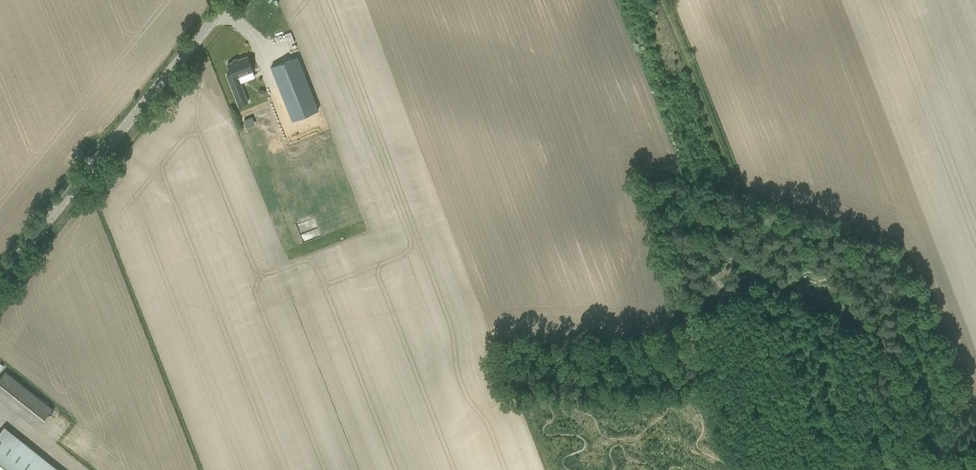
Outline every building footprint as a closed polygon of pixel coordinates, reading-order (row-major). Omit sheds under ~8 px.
[(226,75),(238,105),(248,102),(238,77),(253,71),(247,56),(227,64),(231,74),(226,75)] [(351,194),(297,57),(271,67),(325,204),(351,194)] [(37,427),(52,408),(5,371),(0,378),(0,398),(37,427)] [(4,427),(0,432),(0,469),(58,469),(4,427)]
